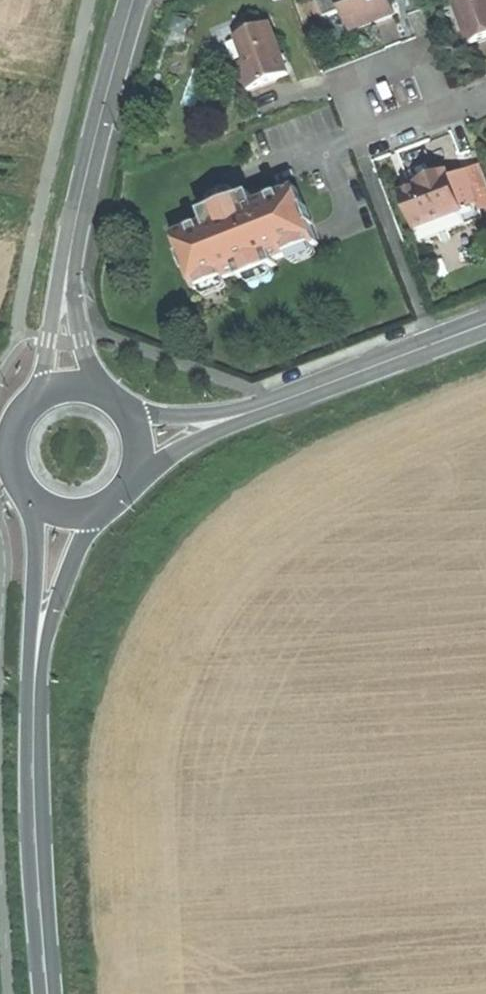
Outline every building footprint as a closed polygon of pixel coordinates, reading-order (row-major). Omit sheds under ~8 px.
[(340,0),(323,0),(330,17),(344,11),(340,0)] [(344,11),(352,30),(375,22),(396,14),(390,0),(340,0),(344,11)] [(455,2),(471,44),(485,38),(485,0),(461,0),(455,2)] [(289,74),(270,24),(252,30),(237,36),(246,60),(235,64),(245,90),(271,80),(289,74)] [(418,182),(420,187),(403,194),(422,243),(484,219),(466,171),(449,177),(447,171),(432,177),(418,182)] [(307,214),(298,189),(256,205),(252,194),(202,213),(206,224),(175,235),(182,254),(180,255),(187,273),(188,272),(196,291),(239,274),(240,279),(278,265),(276,260),(319,244),(307,214)]
